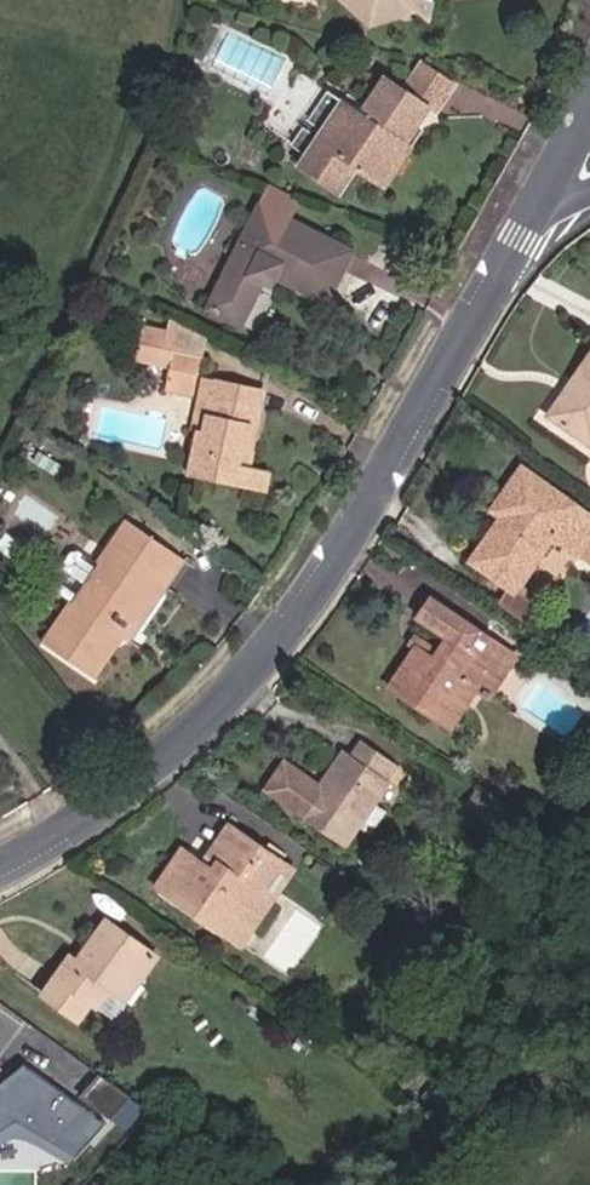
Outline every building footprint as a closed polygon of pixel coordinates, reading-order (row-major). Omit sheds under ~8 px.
[(368,25),(416,9),(426,16),(428,6),(430,0),(342,0),(368,25)] [(454,84),(421,63),(403,90),(429,107),(435,112),(454,84)] [(385,78),(360,114),(342,102),(325,127),(319,136),(316,140),(307,153),(300,163),(339,190),(355,167),(370,176),(395,138),(405,144),(429,107),(403,90),(385,78)] [(328,92),(310,117),(325,127),(342,102),(328,92)] [(304,126),(292,143),(307,153),(316,140),(319,136),(304,126)] [(385,187),(411,148),(405,144),(395,138),(370,176),(385,187)] [(270,186),(260,206),(208,308),(239,324),(261,280),(271,285),(276,276),(324,301),(348,252),(288,221),(298,201),(270,186)] [(171,367),(178,335),(144,327),(136,359),(171,367)] [(200,354),(178,349),(172,377),(194,381),(200,354)] [(575,377),(583,382),(556,421),(589,444),(589,355),(575,377)] [(271,471),(248,465),(263,400),(224,391),(227,379),(206,375),(196,414),(215,419),(213,425),(199,421),(199,425),(188,471),(267,490),(271,471)] [(193,390),(194,381),(172,377),(170,385),(193,390)] [(575,377),(548,415),(556,421),(583,382),(575,377)] [(263,400),(265,388),(227,379),(224,391),(263,400)] [(192,413),(189,423),(199,425),(199,421),(213,425),(215,419),(196,414),(192,413)] [(278,492),(283,473),(271,471),(267,490),(278,492)] [(489,536),(481,549),(509,568),(499,583),(514,593),(552,537),(578,555),(584,545),(589,549),(589,517),(522,471),(495,510),(503,516),(516,525),(502,545),(489,536)] [(503,516),(489,536),(502,545),(516,525),(503,516)] [(92,676),(119,636),(175,554),(127,521),(97,564),(71,602),(43,643),(92,676)] [(481,549),(471,564),(499,583),(509,568),(481,549)] [(59,587),(61,595),(71,602),(97,564),(77,550),(69,552),(62,562),(64,570),(69,574),(59,587)] [(128,642),(183,560),(175,554),(119,636),(128,642)] [(418,616),(446,635),(436,651),(439,653),(434,660),(417,649),(391,690),(451,729),(475,691),(491,667),(503,674),(514,657),(428,601),(418,616)] [(416,638),(411,645),(417,649),(434,660),(439,653),(436,651),(416,638)] [(475,691),(486,698),(503,674),(491,667),(475,691)] [(348,753),(335,772),(328,767),(317,782),(282,758),(261,787),(340,842),(353,822),(370,799),(385,778),(381,775),(391,760),(359,738),(348,753)] [(348,753),(341,748),(328,767),(335,772),(348,753)] [(501,829),(515,809),(477,784),(464,804),(501,829)] [(365,831),(382,807),(370,799),(353,822),(365,831)] [(215,927),(228,909),(252,926),(290,871),(230,828),(204,865),(184,850),(158,887),(215,927)] [(215,927),(239,945),(252,926),(228,909),(215,927)] [(533,929),(540,918),(528,909),(519,921),(533,929)] [(110,986),(120,972),(136,984),(156,958),(107,923),(77,963),(71,958),(45,993),(80,1018),(90,1002),(96,1006),(110,986)] [(110,986),(126,997),(136,984),(120,972),(110,986)] [(89,1149),(115,1117),(83,1090),(56,1122),(89,1149)]
